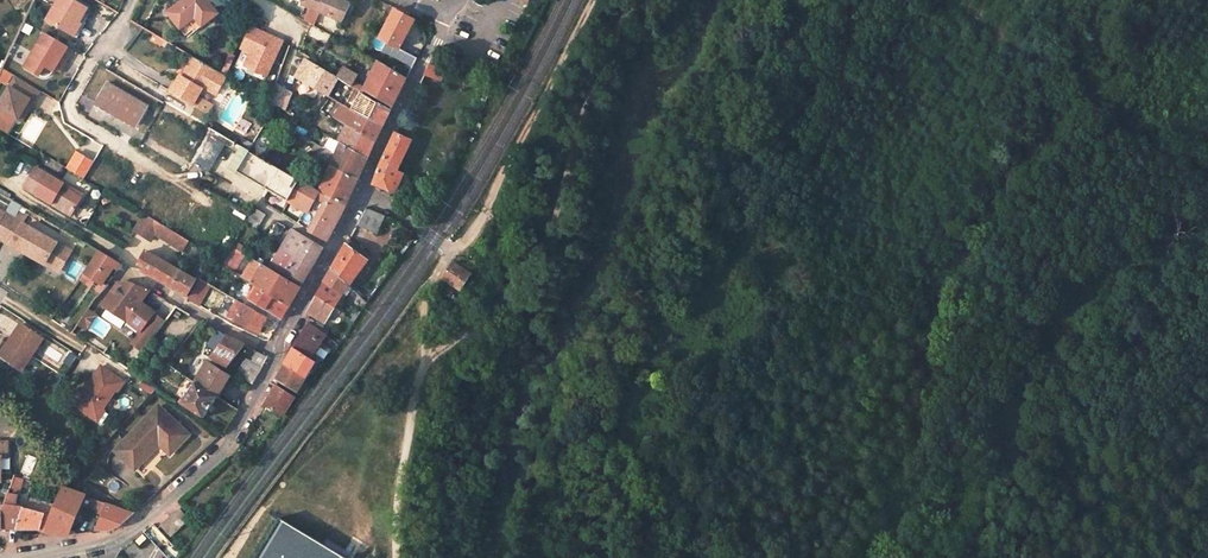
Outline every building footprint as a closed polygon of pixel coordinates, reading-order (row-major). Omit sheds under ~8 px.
[(46,21),(71,36),(79,22),(88,9),(72,0),(59,0),(46,21)] [(166,13),(183,35),(192,28),(194,31),(217,15),(205,0),(183,0),(166,13)] [(303,2),(302,5),(310,9),(314,0),(298,0),(303,2)] [(343,23),(351,5),(339,0),(314,0),(310,9),(311,9),(343,23)] [(311,9),(310,9),(302,5),(298,16),(306,21),(311,9)] [(417,58),(399,48),(413,21),(394,11),(379,40),(386,44),(382,51),(399,60),(397,65),(410,72),(417,58)] [(76,40),(85,26),(79,22),(71,36),(76,40)] [(281,41),(251,27),(240,48),(249,53),(244,65),(265,75),(281,41)] [(64,61),(71,49),(43,32),(23,67),(38,76),(40,76),(42,77),(45,77),(48,75),(50,73),(53,68),(59,58),(64,61)] [(162,47),(165,41),(155,36),(152,41),(162,47)] [(235,56),(229,53),(221,73),(226,75),(235,56)] [(58,71),(64,61),(59,58),(53,68),(58,71)] [(216,96),(227,78),(214,70),(194,58),(183,78),(180,76),(171,92),(193,105),(203,88),(216,96)] [(362,91),(392,108),(407,78),(377,61),(362,91)] [(312,64),(302,81),(327,97),(337,79),(312,64)] [(441,83),(446,71),(429,66),(424,76),(441,83)] [(357,75),(344,68),(337,79),(350,87),(357,75)] [(13,77),(0,97),(0,110),(20,123),(39,92),(13,77)] [(106,82),(96,100),(110,109),(107,112),(126,123),(128,119),(137,124),(148,106),(106,82)] [(477,97),(485,100),(492,86),(482,83),(477,97)] [(371,100),(358,92),(348,109),(353,112),(382,129),(391,112),(371,101),(371,100)] [(353,112),(346,125),(354,129),(377,140),(382,129),(353,112)] [(335,125),(329,137),(333,140),(336,142),(343,129),(335,125)] [(336,142),(367,160),(377,140),(354,129),(352,133),(343,129),(336,142)] [(237,146),(241,138),(230,132),(226,140),(237,146)] [(395,194),(403,173),(397,171),(411,141),(396,134),(380,165),(373,185),(395,194)] [(367,160),(336,142),(333,140),(329,137),(328,137),(321,149),(322,149),(331,155),(334,156),(332,162),(330,166),(358,180),(367,160)] [(315,145),(311,155),(317,159),(322,149),(321,149),(315,145)] [(327,164),(329,160),(331,155),(322,149),(317,159),(327,164)] [(240,167),(269,184),(278,169),(247,154),(240,167)] [(330,166),(323,182),(313,177),(308,186),(319,193),(334,201),(345,207),(358,180),(330,166)] [(35,167),(24,188),(71,215),(81,198),(68,190),(70,187),(35,167)] [(269,184),(266,189),(308,213),(314,202),(319,193),(308,186),(278,169),(269,184)] [(83,194),(70,187),(68,190),(81,198),(83,194)] [(226,193),(223,198),(249,213),(252,207),(226,193)] [(323,207),(326,201),(331,204),(334,201),(319,193),(314,202),(323,207)] [(323,207),(310,231),(326,240),(345,207),(334,201),(331,204),(326,201),(323,207)] [(258,228),(265,214),(252,207),(249,213),(245,221),(258,228)] [(376,233),(384,215),(366,208),(357,225),(376,233)] [(160,224),(144,214),(134,230),(150,240),(154,234),(160,224)] [(187,241),(160,224),(154,234),(182,251),(187,241)] [(70,252),(23,225),(12,245),(45,264),(47,260),(61,268),(70,252)] [(271,266),(301,284),(322,248),(292,230),(271,266)] [(371,256),(348,240),(345,245),(368,260),(371,256)] [(368,260),(345,245),(331,270),(348,286),(349,286),(368,260)] [(80,279),(87,284),(91,278),(98,283),(110,265),(114,267),(117,269),(120,264),(99,252),(84,275),(80,279)] [(151,255),(144,252),(138,262),(145,265),(151,255)] [(186,297),(196,280),(151,255),(145,265),(141,272),(186,297)] [(252,259),(242,278),(252,284),(258,287),(274,297),(289,306),(300,287),(252,259)] [(59,272),(61,268),(47,260),(45,264),(59,272)] [(471,275),(454,263),(442,277),(460,291),(471,275)] [(102,285),(114,267),(110,265),(98,283),(102,285)] [(348,286),(331,270),(325,281),(343,293),(348,286)] [(199,307),(211,287),(198,280),(188,298),(187,300),(199,307)] [(334,307),(343,293),(325,281),(317,296),(334,307)] [(141,313),(145,306),(140,302),(148,291),(149,289),(129,282),(119,282),(113,290),(103,305),(126,320),(140,329),(149,318),(141,313)] [(445,283),(439,291),(450,298),(455,289),(445,283)] [(253,296),(258,287),(252,284),(247,293),(253,296)] [(250,300),(265,309),(266,310),(274,297),(258,287),(253,296),(250,300)] [(324,323),(334,307),(317,296),(307,312),(312,315),(324,323)] [(266,310),(282,319),(289,306),(274,297),(266,310)] [(237,301),(227,317),(234,320),(233,322),(258,334),(267,318),(237,301)] [(356,309),(350,318),(354,321),(360,312),(356,309)] [(141,351),(165,320),(153,312),(149,318),(140,329),(130,343),(141,351)] [(312,355),(325,335),(307,323),(306,324),(308,325),(292,349),(309,359),(312,355)] [(21,369),(41,339),(18,325),(0,353),(0,356),(21,369)] [(226,368),(244,345),(227,335),(210,357),(211,358),(226,368)] [(314,363),(309,359),(292,349),(284,364),(305,377),(314,363)] [(246,368),(258,375),(267,357),(255,351),(246,368)] [(297,392),(305,377),(284,364),(275,379),(279,381),(297,392)] [(123,382),(99,366),(73,405),(92,418),(98,408),(101,410),(114,390),(116,391),(123,382)] [(217,396),(230,376),(216,368),(213,372),(205,367),(195,382),(217,396)] [(181,404),(203,418),(217,396),(195,382),(181,404)] [(282,416),(286,410),(295,396),(276,385),(269,398),(264,405),(264,406),(282,416)] [(158,407),(116,450),(135,468),(159,442),(170,453),(187,435),(158,407)] [(98,408),(92,418),(102,424),(108,415),(101,410),(98,408)] [(13,477),(8,493),(16,496),(21,480),(13,477)] [(78,512),(85,496),(62,488),(50,517),(46,532),(48,533),(69,534),(78,512)] [(24,508),(12,507),(16,496),(8,493),(4,505),(5,529),(17,529),(24,508)] [(78,512),(86,515),(88,510),(102,515),(106,503),(85,496),(78,512)] [(105,516),(122,522),(133,512),(106,503),(102,515),(105,516)] [(50,517),(24,508),(17,529),(41,529),(46,532),(50,517)] [(179,509),(161,525),(170,534),(188,519),(179,509)] [(102,524),(114,527),(122,522),(105,516),(102,524)]
